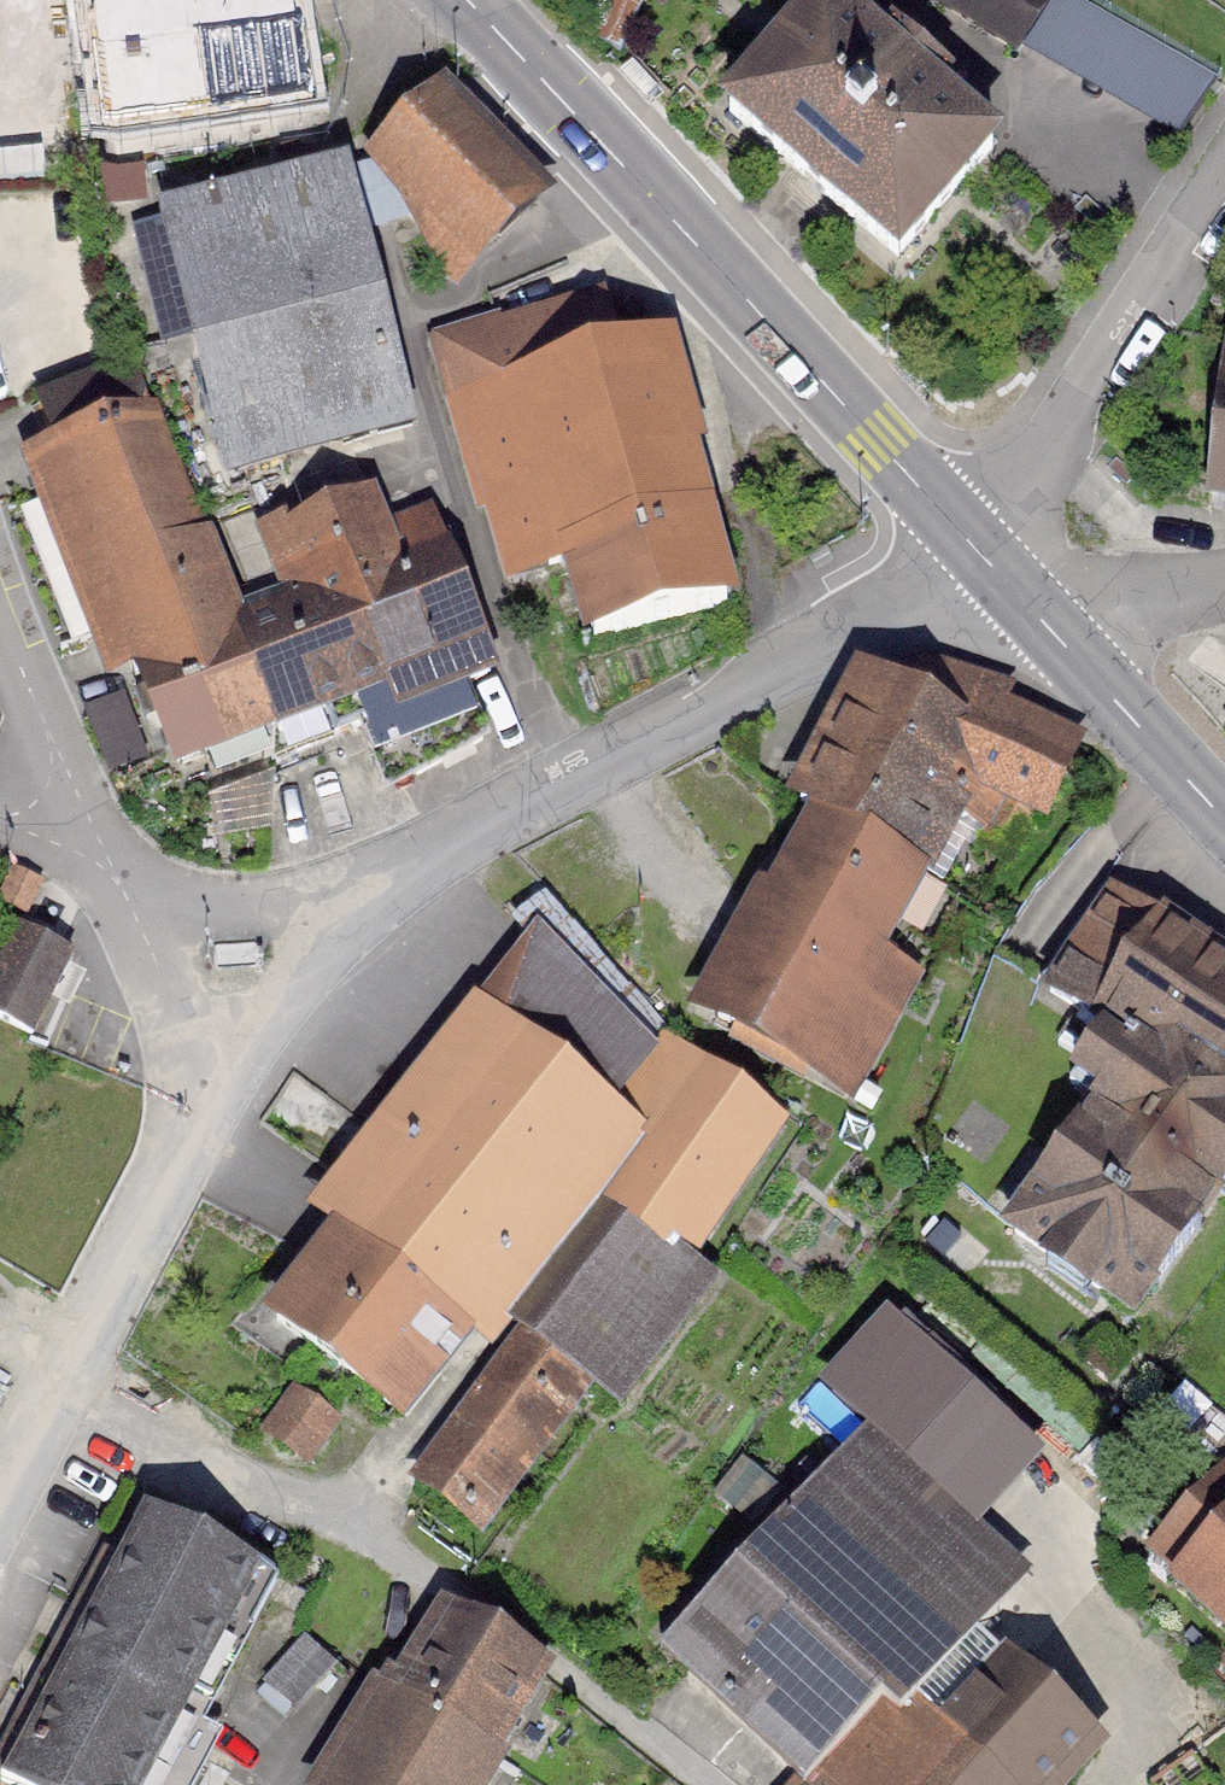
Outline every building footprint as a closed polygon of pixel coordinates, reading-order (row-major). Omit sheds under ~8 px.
[(98,147),(320,121),(306,0),(80,0),(98,147)] [(1020,73),(1065,3),(1060,0),(916,0),(1020,73)] [(829,11),(728,131),(907,281),(1008,160),(829,11)] [(367,167),(460,293),(557,209),(455,89),(367,167)] [(356,174),(163,223),(231,492),(424,443),(356,174)] [(609,300),(433,347),(500,603),(565,586),(583,652),(742,610),(674,356),(627,368),(609,300)] [(1224,301),(1206,517),(1224,519),(1224,301)] [(170,406),(17,459),(137,805),(494,681),(429,493),(265,550),(285,607),(245,621),(170,406)] [(855,669),(794,801),(810,807),(935,876),(970,819),(1036,847),(1091,741),(1009,709),(1018,688),(924,662),(911,690),(855,669)] [(935,876),(810,807),(690,1024),(853,1115),(928,981),(889,959),(935,876)] [(1110,870),(1024,992),(1088,1037),(1057,1082),(1091,1107),(999,1238),(1141,1337),(1224,1217),(1224,950),(1110,870)] [(305,1215),(332,1235),(472,1341),(497,1359),(399,1491),(485,1555),(596,1407),(629,1431),(739,1284),(716,1267),(821,1128),(532,912),(305,1215)] [(21,932),(0,977),(0,1035),(29,1049),(72,955),(21,932)] [(472,1341),(332,1235),(263,1324),(402,1432),(472,1341)] [(343,1427),(287,1397),(260,1447),(315,1478),(343,1427)] [(875,1432),(664,1664),(798,1784),(804,1784),(887,1693),(916,1718),(1040,1581),(875,1432)] [(7,1784),(155,1784),(261,1576),(143,1517),(7,1784)] [(1224,1646),(1224,1543),(1171,1600),(1224,1646)] [(444,1612),(336,1784),(489,1784),(554,1680),(444,1612)] [(1111,1761),(1015,1668),(950,1745),(916,1718),(887,1693),(804,1784),(1091,1784),(1111,1761)]
